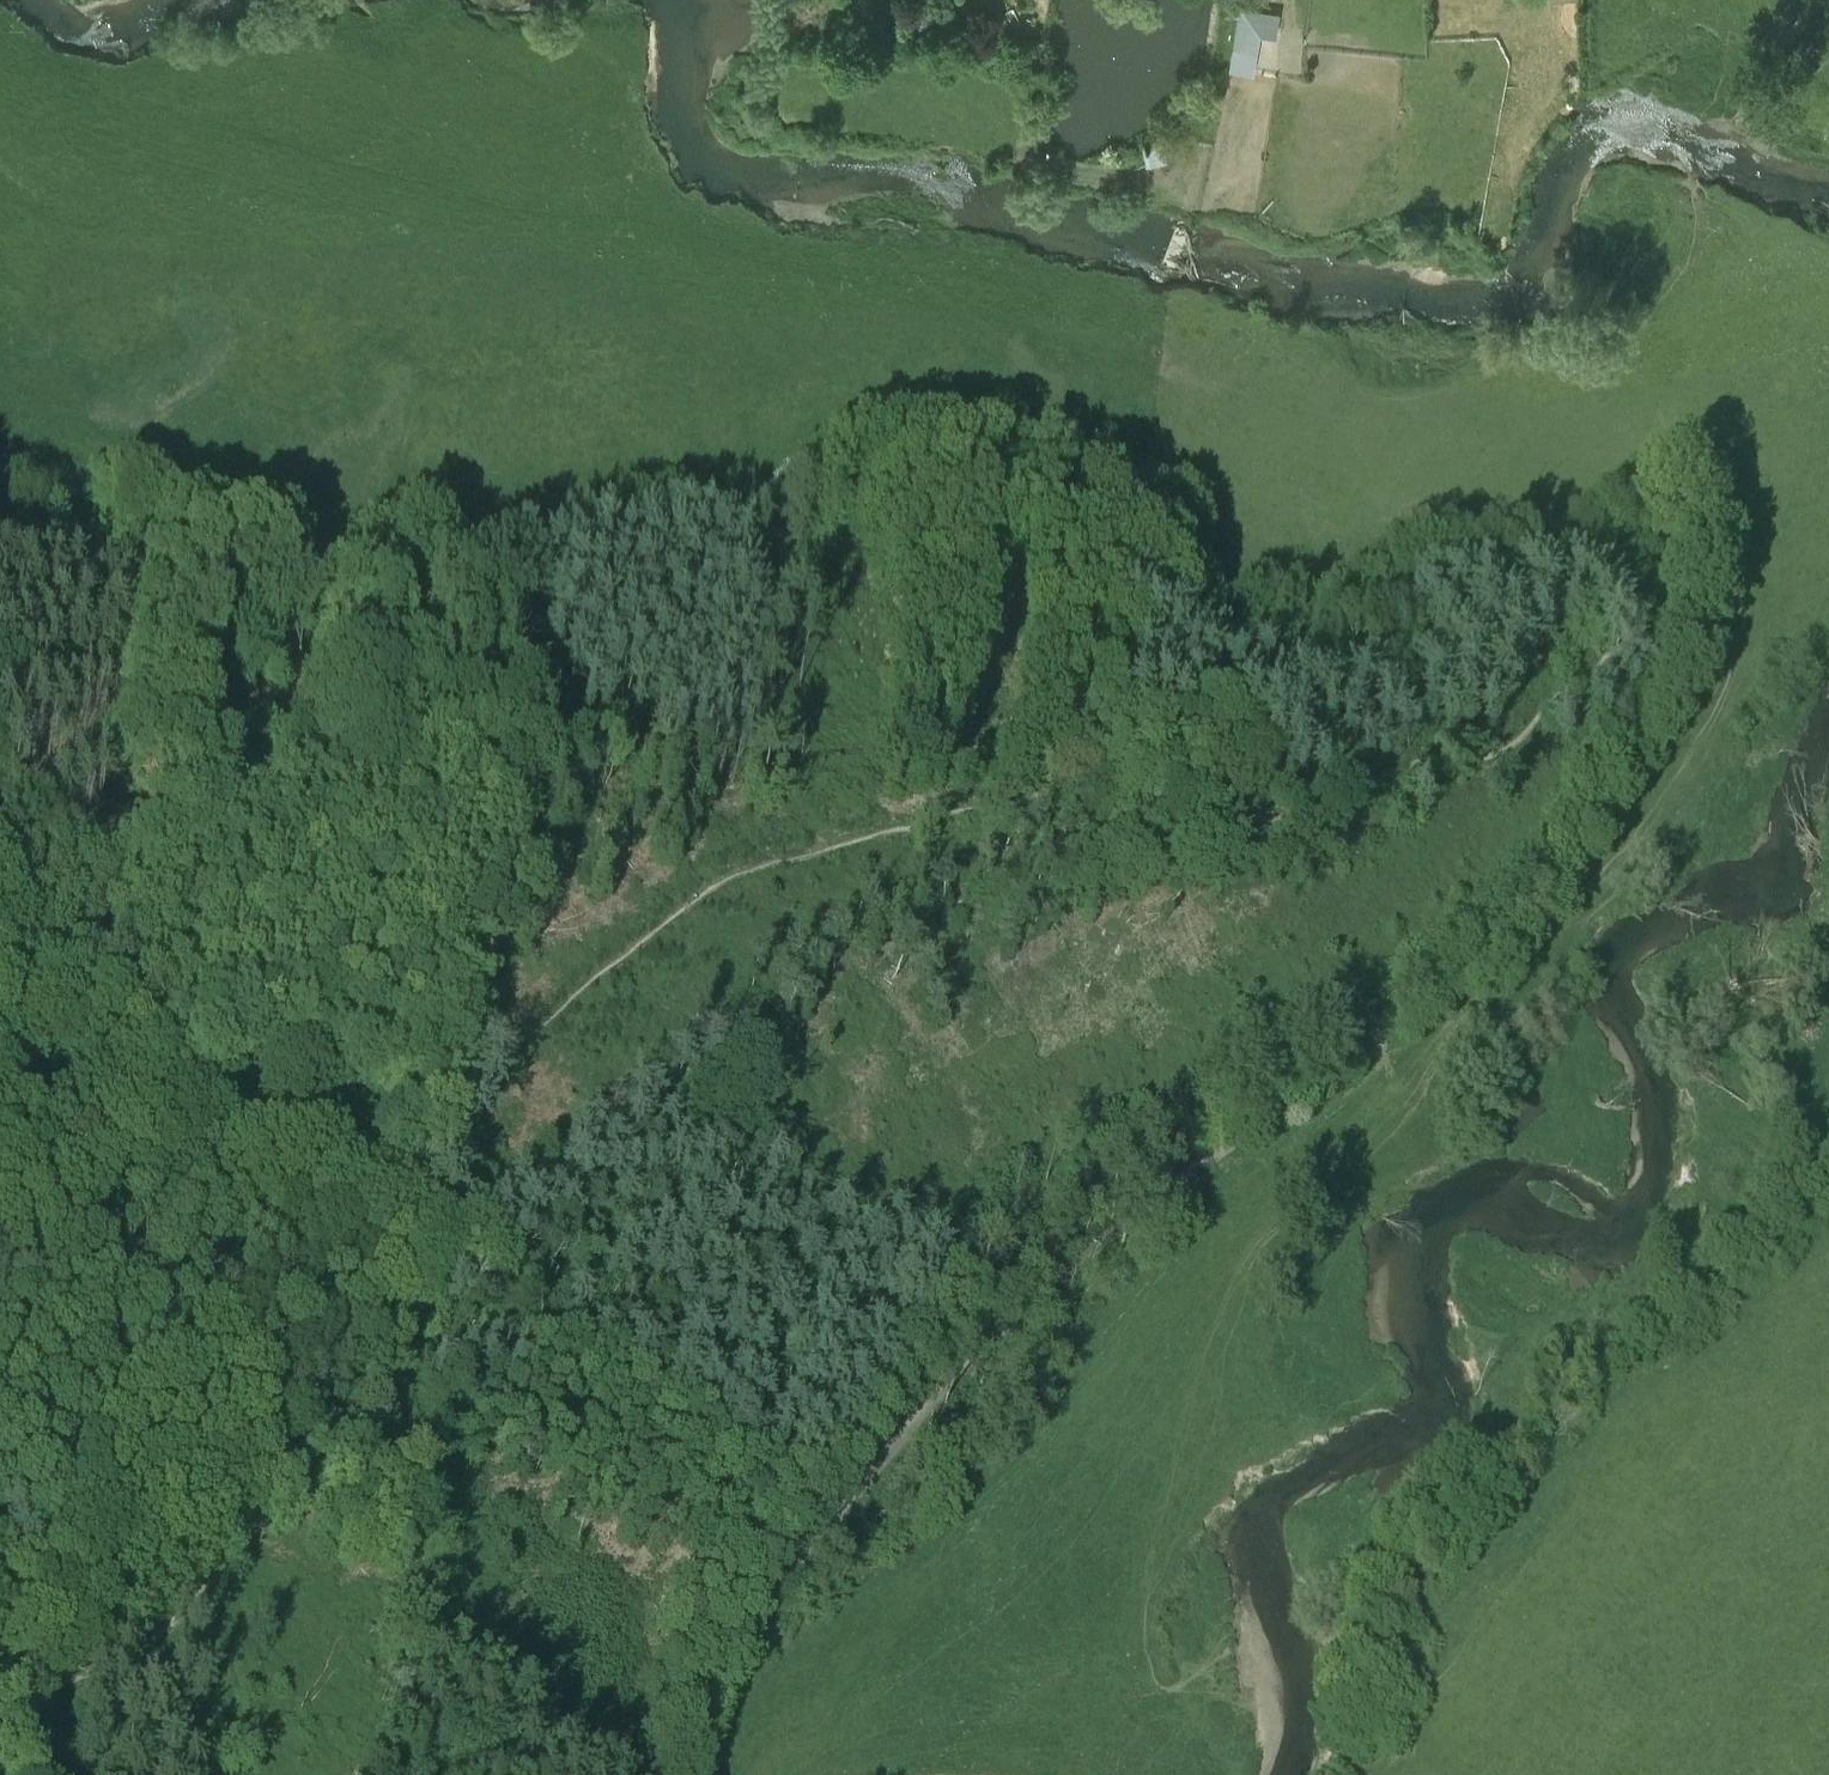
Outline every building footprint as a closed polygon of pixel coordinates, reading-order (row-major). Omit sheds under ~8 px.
[(1279,31),(1283,7),(1242,1),(1232,64),(1257,68),(1263,29),(1279,31)] [(1231,62),(1238,7),(1221,4),(1214,60),(1231,62)]
